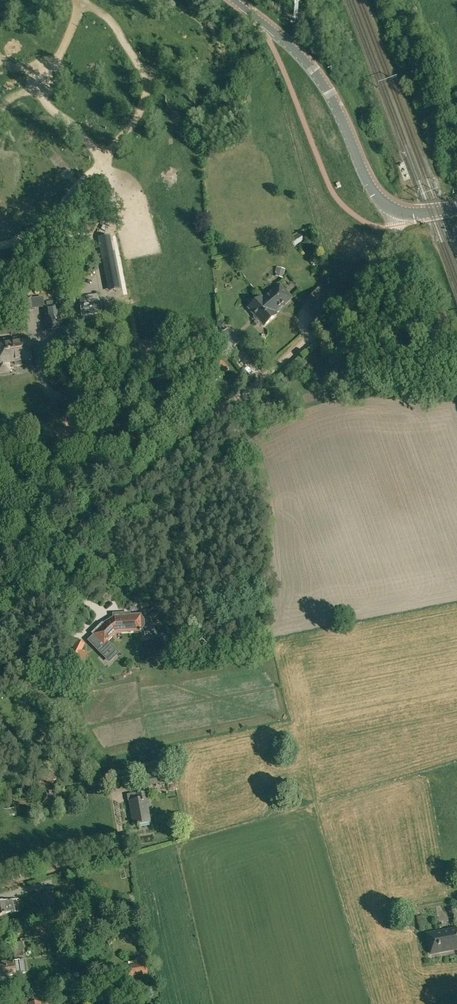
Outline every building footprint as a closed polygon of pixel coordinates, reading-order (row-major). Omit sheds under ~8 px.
[(303,241),(300,234),(293,238),(297,245),(303,241)] [(109,236),(98,238),(104,267),(109,292),(110,292),(118,290),(121,289),(114,252),(112,252),(109,236)] [(276,276),(283,278),(286,269),(277,267),(275,273),(277,273),(276,276)] [(273,292),(263,300),(261,301),(272,313),(274,312),(284,303),(285,303),(291,298),(285,291),(284,292),(280,286),(279,287),(278,286),(272,291),(273,292)] [(307,300),(320,312),(330,301),(316,290),(307,300)] [(80,298),(82,315),(101,313),(100,303),(96,303),(95,296),(80,298)] [(44,308),(46,330),(60,329),(57,304),(44,305),(43,297),(31,298),(31,297),(18,299),(19,312),(32,311),(32,309),(44,308)] [(249,307),(264,325),(276,315),(274,312),(272,313),(261,301),(263,300),(261,297),(249,307)] [(318,312),(310,320),(314,324),(322,316),(318,312)] [(218,337),(230,351),(239,343),(227,329),(218,337)] [(9,371),(8,363),(31,360),(28,343),(0,346),(0,372),(9,371)] [(313,358),(317,362),(329,350),(325,346),(313,358)] [(293,369),(297,373),(308,364),(304,359),(293,369)] [(120,373),(121,382),(132,380),(131,371),(120,373)] [(94,636),(104,646),(110,639),(109,639),(113,634),(113,631),(112,630),(115,627),(120,627),(121,633),(141,632),(141,629),(143,626),(143,625),(143,621),(142,619),(141,617),(140,615),(129,616),(129,614),(114,615),(114,620),(111,620),(110,621),(109,621),(107,622),(105,624),(102,627),(100,626),(96,632),(97,633),(94,636)] [(72,651),(87,658),(89,654),(82,651),(85,643),(75,639),(72,647),(73,648),(72,651)] [(142,770),(145,786),(167,782),(165,773),(164,766),(142,770)] [(84,779),(86,789),(97,787),(96,778),(84,779)] [(131,801),(134,825),(151,823),(148,804),(150,804),(148,792),(136,794),(136,793),(127,794),(128,802),(131,801)] [(1,810),(3,818),(7,817),(7,816),(17,814),(15,808),(6,810),(5,809),(1,810)] [(15,912),(12,900),(0,903),(0,916),(15,912)] [(431,953),(456,948),(456,929),(428,935),(431,953)] [(13,950),(14,957),(21,956),(24,956),(24,949),(23,941),(12,942),(12,950),(13,950)] [(131,976),(132,980),(139,979),(138,974),(147,973),(144,959),(137,960),(138,966),(128,968),(130,976),(131,976)] [(0,977),(1,977),(2,981),(8,980),(8,976),(21,974),(19,960),(0,963),(0,976),(0,977)]
